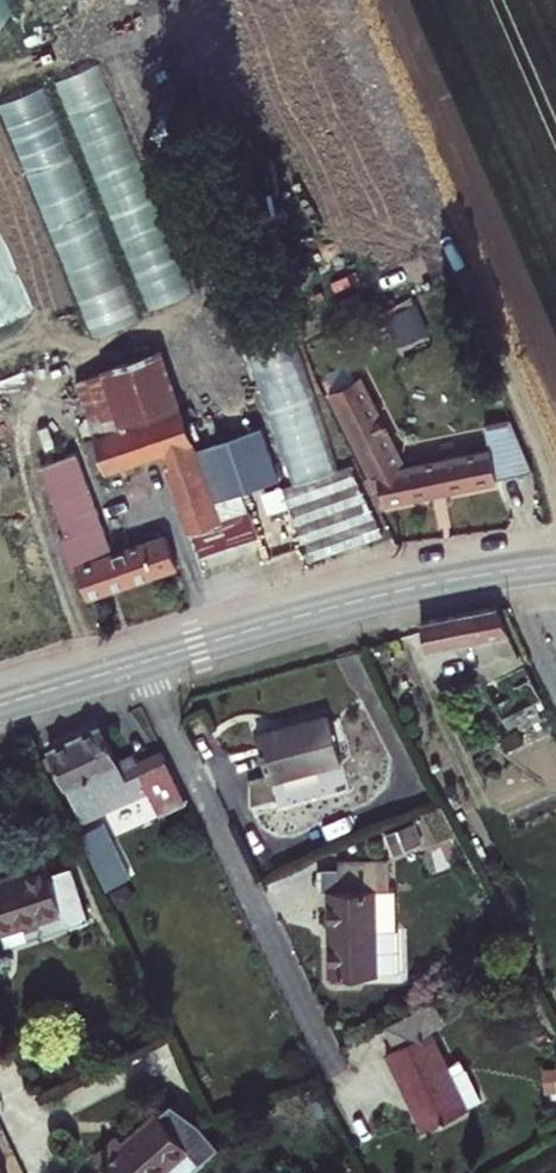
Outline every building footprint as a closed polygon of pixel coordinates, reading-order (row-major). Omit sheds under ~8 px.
[(192,291),(101,63),(53,81),(147,309),(192,291)] [(46,83),(0,102),(0,376),(142,317),(46,83)] [(384,315),(396,348),(428,336),(415,303),(384,315)] [(279,477),(260,424),(244,431),(211,333),(163,350),(199,463),(230,453),(242,491),(279,477)] [(257,538),(242,491),(230,453),(199,463),(163,350),(162,347),(99,368),(101,370),(74,380),(105,471),(159,454),(198,559),(257,538)] [(382,502),(532,471),(510,419),(394,441),(360,374),(327,391),(370,476),(377,475),(382,502)] [(88,596),(177,565),(166,531),(119,548),(115,532),(96,539),(89,518),(93,517),(71,454),(41,466),(88,596)] [(308,560),(383,534),(349,464),(283,487),(308,560)] [(530,661),(504,608),(418,629),(423,642),(430,660),(492,643),(503,668),(530,661)] [(534,669),(482,693),(500,731),(535,714),(541,726),(555,718),(555,715),(534,669)] [(342,760),(328,711),(256,729),(270,778),(342,760)] [(123,766),(107,733),(56,747),(91,821),(112,811),(97,778),(123,766)] [(139,762),(152,791),(157,802),(184,790),(164,750),(139,762)] [(112,811),(152,791),(139,762),(138,759),(123,766),(97,778),(112,811)] [(192,808),(184,790),(157,802),(165,820),(192,808)] [(89,833),(95,846),(115,886),(143,873),(126,838),(118,820),(89,833)] [(85,907),(64,861),(56,865),(78,911),(85,907)] [(56,865),(0,893),(0,925),(9,942),(78,911),(56,865)] [(385,936),(383,894),(396,892),(395,872),(345,875),(345,896),(333,896),(340,984),(388,981),(388,978),(411,976),(408,934),(385,936)] [(327,896),(333,896),(345,896),(345,875),(326,875),(327,896)] [(396,892),(383,894),(385,936),(408,934),(405,892),(396,892)] [(429,1135),(473,1114),(437,1040),(445,1036),(435,1014),(392,1034),(402,1056),(394,1060),(429,1135)] [(163,1091),(138,1116),(131,1109),(100,1140),(134,1172),(169,1172),(207,1135),(163,1091)]
